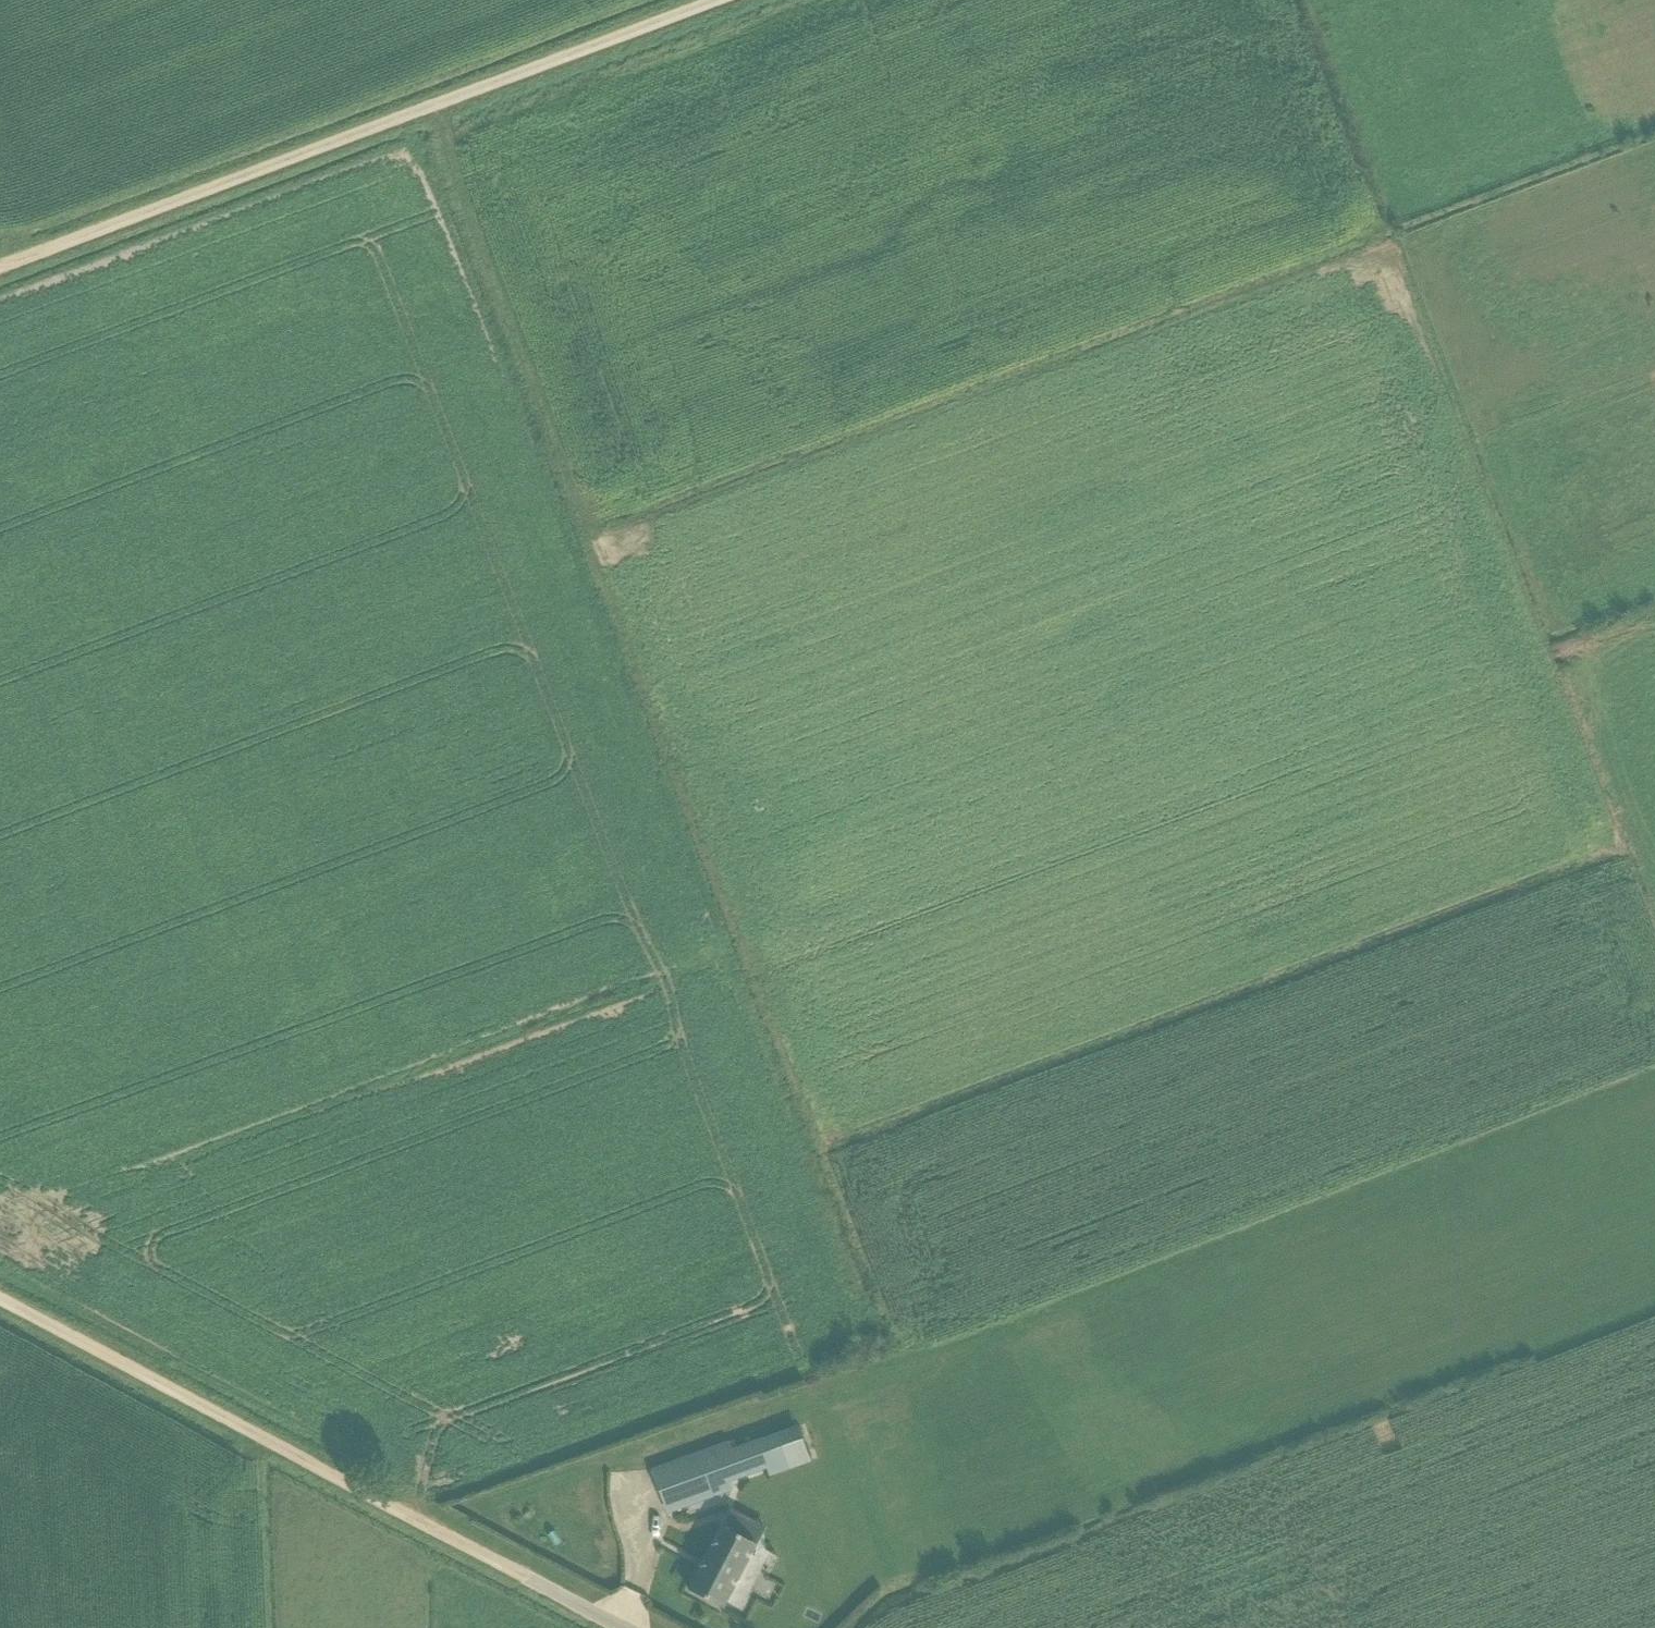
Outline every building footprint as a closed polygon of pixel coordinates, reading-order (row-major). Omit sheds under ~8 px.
[(811,1464),(797,1427),(732,1450),(730,1443),(652,1471),(668,1515),(732,1491),(729,1483),(767,1469),(770,1479),(811,1464)] [(731,1510),(689,1592),(724,1609),(766,1527),(731,1510)]
